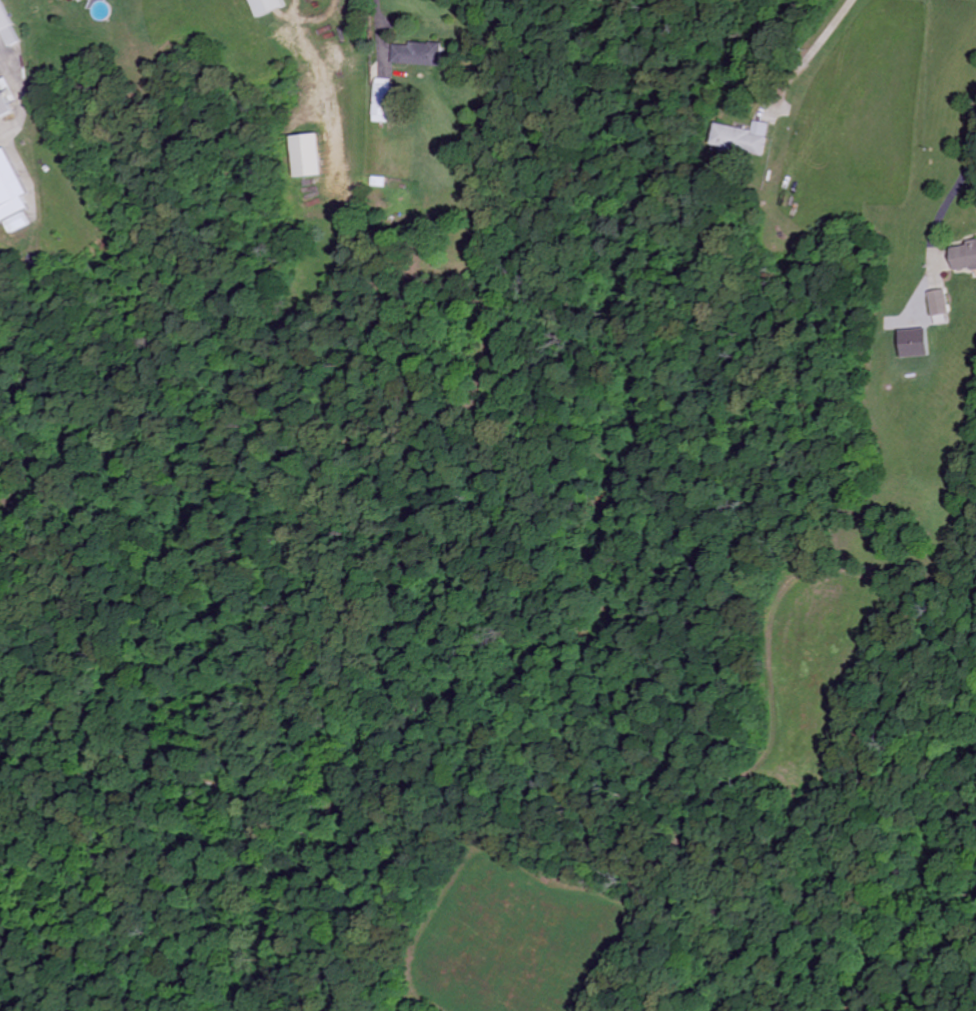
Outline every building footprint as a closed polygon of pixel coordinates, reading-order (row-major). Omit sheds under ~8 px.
[(282,0),(248,0),(256,20),(285,8),(282,0)] [(7,48),(18,43),(0,4),(0,35),(7,48)] [(391,65),(441,68),(442,45),(408,44),(408,47),(392,46),(391,65)] [(370,124),(393,126),(394,116),(388,116),(392,81),(375,80),(370,124)] [(10,115),(0,94),(0,119),(10,115)] [(751,132),(716,125),(712,147),(762,157),(768,125),(753,122),(751,132)] [(294,180),(320,178),(317,136),(291,138),(294,180)] [(28,211),(22,198),(25,196),(5,150),(0,153),(0,223),(28,211)] [(4,223),(9,235),(30,225),(24,213),(4,223)] [(953,272),(975,269),(975,239),(966,241),(966,245),(950,248),(953,272)] [(931,317),(948,315),(945,290),(928,292),(931,317)] [(900,358),(927,357),(926,330),(899,331),(900,358)]
